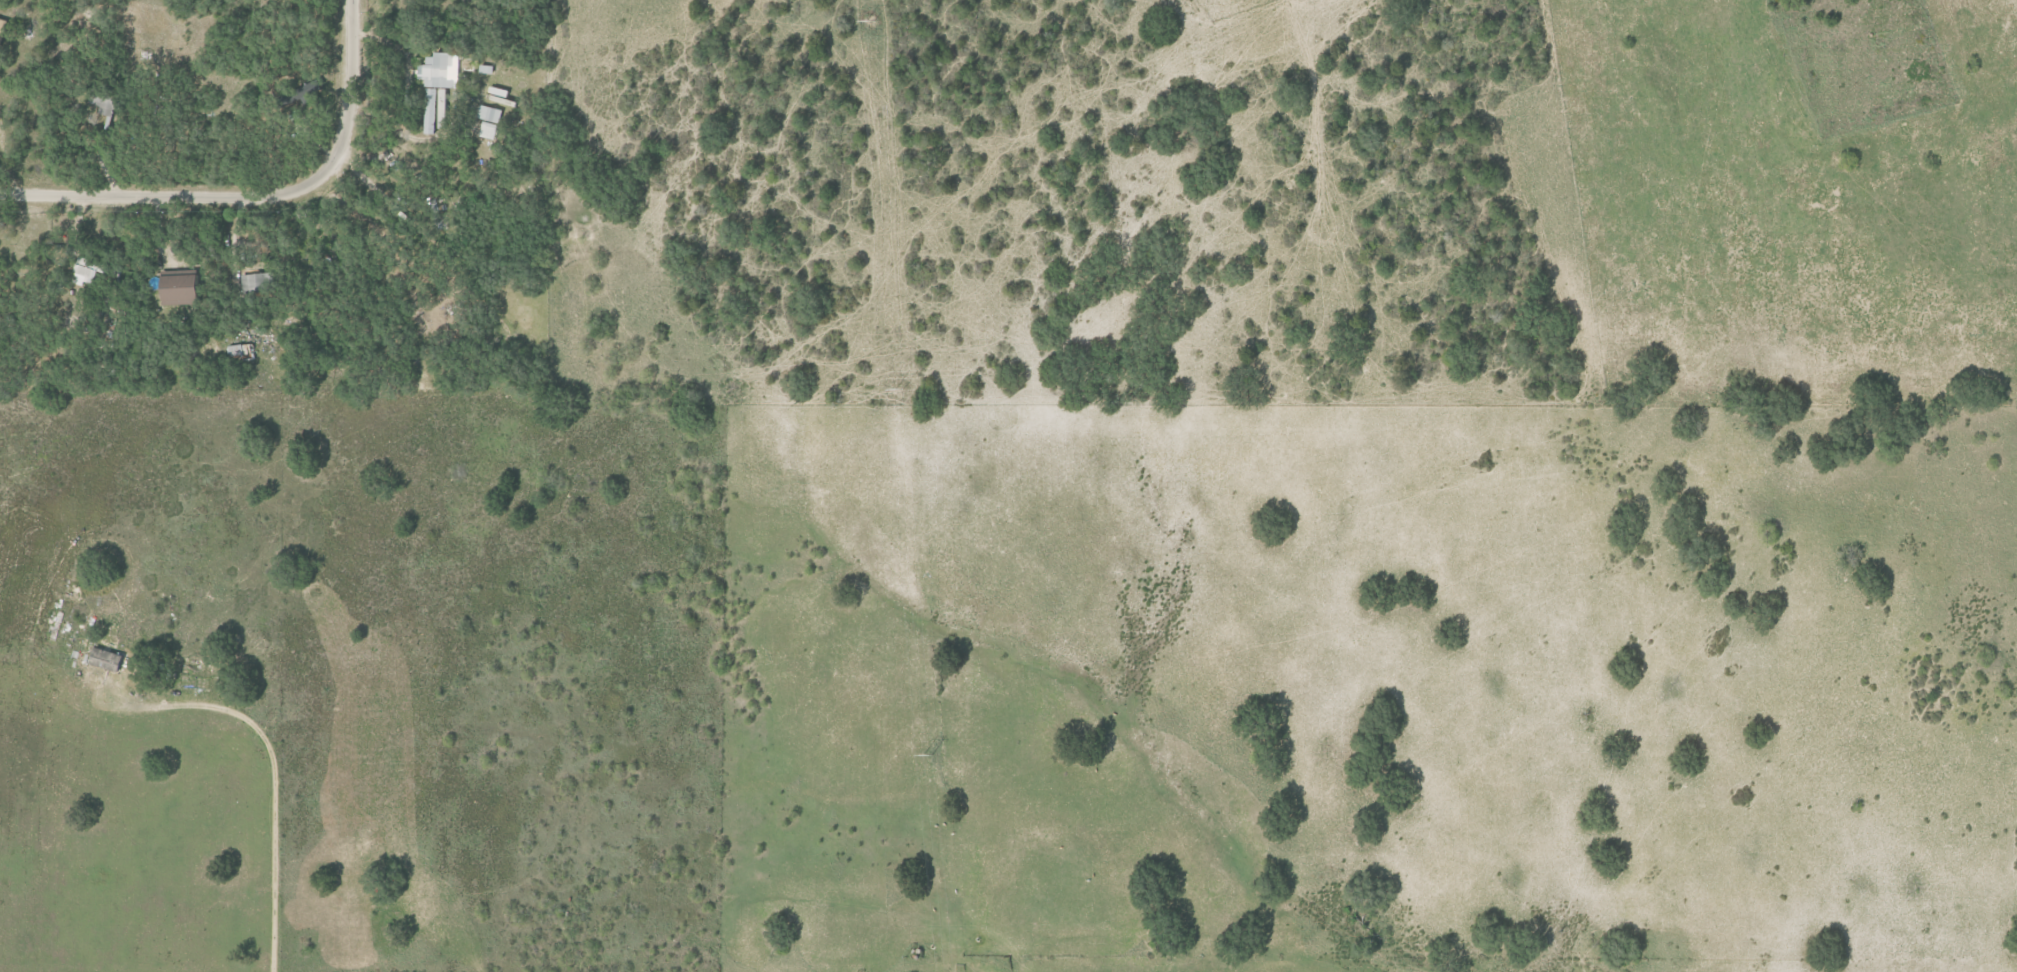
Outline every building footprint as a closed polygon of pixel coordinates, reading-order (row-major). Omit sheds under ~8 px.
[(446,88),(456,88),(456,79),(449,79),(449,67),(455,67),(455,54),(435,54),(435,57),(425,57),(425,134),(436,134),(436,129),(446,129),(446,88)] [(100,106),(98,114),(112,117),(115,101),(92,96),(91,104),(100,106)] [(502,110),(480,105),(477,118),(500,123),(502,110)] [(479,136),(494,140),(498,125),(484,121),(479,136)] [(434,200),(438,232),(448,231),(444,199),(434,200)] [(95,269),(74,264),(70,283),(91,288),(95,269)] [(241,275),(241,293),(266,292),(265,274),(241,275)] [(202,304),(201,275),(164,276),(165,303),(189,303),(189,305),(202,304)] [(250,345),(230,346),(231,357),(251,357),(250,345)] [(120,673),(125,657),(96,648),(91,664),(120,673)]
